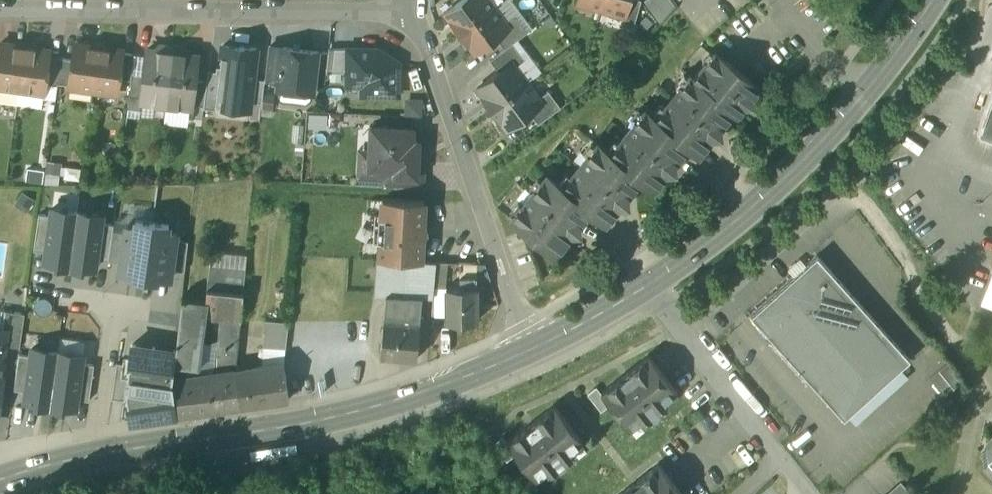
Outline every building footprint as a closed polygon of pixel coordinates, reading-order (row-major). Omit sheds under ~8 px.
[(445,13),(460,33),(494,7),(489,0),(462,0),(445,13)] [(578,2),(601,9),(604,0),(579,0),(578,2)] [(601,9),(623,15),(624,16),(629,0),(604,0),(601,9)] [(624,16),(623,15),(621,21),(634,25),(641,0),(629,0),(624,16)] [(661,18),(678,5),(675,0),(648,0),(661,18)] [(494,7),(460,33),(475,53),(496,37),(509,27),(506,23),(494,7)] [(515,16),(506,23),(509,27),(496,37),(505,49),(513,43),(528,32),(515,16)] [(1,43),(0,51),(0,86),(19,89),(25,47),(1,43)] [(505,49),(490,60),(499,72),(512,62),(516,67),(525,59),(513,43),(505,49)] [(99,48),(76,44),(70,85),(70,86),(93,89),(99,48)] [(254,79),(257,48),(224,44),(221,74),(217,107),(250,111),(251,102),(254,79)] [(161,45),(155,50),(148,49),(145,74),(142,98),(141,102),(166,105),(173,52),(165,51),(161,45)] [(49,50),(25,47),(19,89),(43,92),(44,83),(48,56),(49,50)] [(283,48),(269,47),(265,78),(279,80),(283,48)] [(317,51),(283,47),(279,80),(279,88),(312,91),(317,51)] [(122,51),(99,48),(93,89),(116,93),(118,78),(122,52),(122,51)] [(180,53),(173,52),(166,105),(191,108),(192,104),(195,80),(198,55),(190,54),(186,48),(180,53)] [(327,72),(348,72),(348,49),(329,48),(327,72)] [(362,95),(399,96),(399,63),(378,49),(348,49),(348,72),(347,87),(362,86),(362,95)] [(758,86),(715,51),(694,77),(693,77),(734,110),(737,113),(744,104),(752,103),(751,95),(758,86)] [(135,54),(122,52),(118,78),(131,80),(132,72),(135,54)] [(61,57),(48,56),(44,83),(58,85),(58,83),(57,83),(61,57)] [(74,59),(61,57),(57,83),(58,83),(70,85),(74,59)] [(499,72),(477,88),(492,109),(527,82),(516,67),(512,62),(499,72)] [(145,74),(132,72),(131,80),(129,97),(142,98),(145,74)] [(207,82),(204,106),(204,109),(217,110),(217,107),(221,74),(208,72),(207,82)] [(656,118),(655,118),(688,145),(688,146),(699,154),(712,136),(721,135),(720,127),(734,110),(693,77),(694,77),(691,74),(656,118)] [(266,80),(254,79),(251,102),(263,104),(266,80)] [(195,80),(192,104),(204,106),(207,82),(195,80)] [(527,82),(492,109),(507,129),(530,112),(542,103),(539,98),(527,82)] [(548,91),(539,98),(542,103),(530,112),(538,124),(561,107),(548,91)] [(142,98),(129,97),(128,108),(140,110),(141,102),(142,98)] [(424,97),(407,97),(406,110),(424,111),(424,97)] [(981,134),(991,138),(991,103),(981,134)] [(656,118),(645,109),(610,153),(610,154),(641,179),(653,189),(667,172),(676,171),(675,162),(688,146),(688,145),(655,118),(656,118)] [(413,128),(371,126),(369,167),(395,169),(395,175),(417,176),(417,162),(418,141),(412,141),(413,128)] [(610,153),(598,143),(563,187),(562,187),(591,210),(590,211),(605,223),(619,206),(628,205),(627,196),(641,179),(610,154),(610,153)] [(417,176),(395,175),(394,187),(422,188),(423,162),(417,162),(417,176)] [(563,187),(547,175),(512,219),(555,254),(572,233),(580,232),(580,224),(590,211),(591,210),(562,187),(563,187)] [(424,200),(383,198),(382,214),(375,214),(374,242),(381,243),(380,258),(421,260),(424,200)] [(45,264),(70,267),(77,212),(53,209),(52,216),(47,252),(45,264)] [(103,215),(77,212),(70,267),(96,271),(97,258),(102,223),(103,215)] [(47,252),(52,216),(39,214),(34,250),(47,252)] [(119,275),(145,279),(152,222),(136,219),(135,227),(126,226),(125,232),(121,261),(119,275)] [(145,279),(170,282),(172,271),(176,240),(177,232),(169,231),(170,224),(152,222),(145,279)] [(109,260),(113,230),(114,224),(102,223),(97,258),(109,260)] [(125,232),(113,230),(109,260),(121,261),(125,232)] [(188,242),(176,240),(172,271),(183,272),(188,242)] [(910,359),(816,256),(752,315),(846,417),(910,359)] [(380,258),(377,258),(374,293),(389,294),(424,295),(433,296),(434,288),(436,261),(421,260),(380,258)] [(476,264),(461,263),(461,281),(477,282),(477,279),(476,264)] [(485,264),(476,264),(477,279),(490,279),(485,264)] [(212,265),(209,288),(243,291),(246,269),(212,265)] [(981,302),(991,305),(991,270),(981,302)] [(461,281),(461,288),(446,288),(446,316),(446,321),(477,321),(477,282),(461,281)] [(243,291),(209,288),(208,300),(207,312),(223,314),(221,344),(239,345),(243,291)] [(446,316),(446,288),(434,288),(433,296),(432,313),(446,316)] [(418,358),(424,295),(389,294),(383,355),(418,358)] [(208,300),(182,297),(177,341),(203,343),(204,343),(207,312),(208,300)] [(25,313),(6,310),(3,330),(4,330),(3,343),(5,343),(5,344),(20,347),(25,313)] [(289,320),(267,318),(264,346),(286,348),(289,320)] [(203,343),(177,341),(176,351),(174,371),(172,380),(198,377),(203,343)] [(237,371),(239,345),(221,344),(218,344),(217,374),(237,371)] [(132,345),(129,363),(174,370),(176,351),(132,345)] [(286,348),(264,346),(262,368),(284,365),(286,348)] [(24,403),(51,406),(58,352),(31,348),(30,355),(26,389),(24,403)] [(84,355),(58,352),(51,406),(77,409),(79,399),(83,363),(84,355)] [(30,355),(20,354),(15,389),(26,390),(26,389),(30,355)] [(649,356),(601,392),(610,404),(630,429),(650,413),(653,418),(661,412),(657,408),(677,392),(649,356)] [(124,399),(129,363),(117,362),(112,397),(124,399)] [(94,364),(83,363),(79,399),(90,401),(94,364)] [(174,370),(129,363),(124,399),(129,399),(169,405),(172,380),(174,370)] [(262,368),(237,371),(242,405),(289,398),(284,365),(262,368)] [(942,368),(934,374),(946,392),(954,386),(942,368)] [(198,377),(172,380),(177,414),(242,405),(237,371),(217,374),(198,377)] [(132,421),(177,414),(172,380),(169,405),(129,399),(132,421)] [(601,392),(597,387),(588,394),(601,411),(610,404),(601,392)] [(555,405),(507,442),(516,454),(535,478),(555,463),(559,468),(567,462),(563,457),(583,442),(555,405)] [(507,442),(502,436),(494,443),(507,461),(516,454),(507,442)] [(981,452),(991,464),(991,442),(981,452)] [(659,463),(619,493),(683,493),(682,493),(659,463)] [(888,493),(911,493),(901,482),(888,493)]
